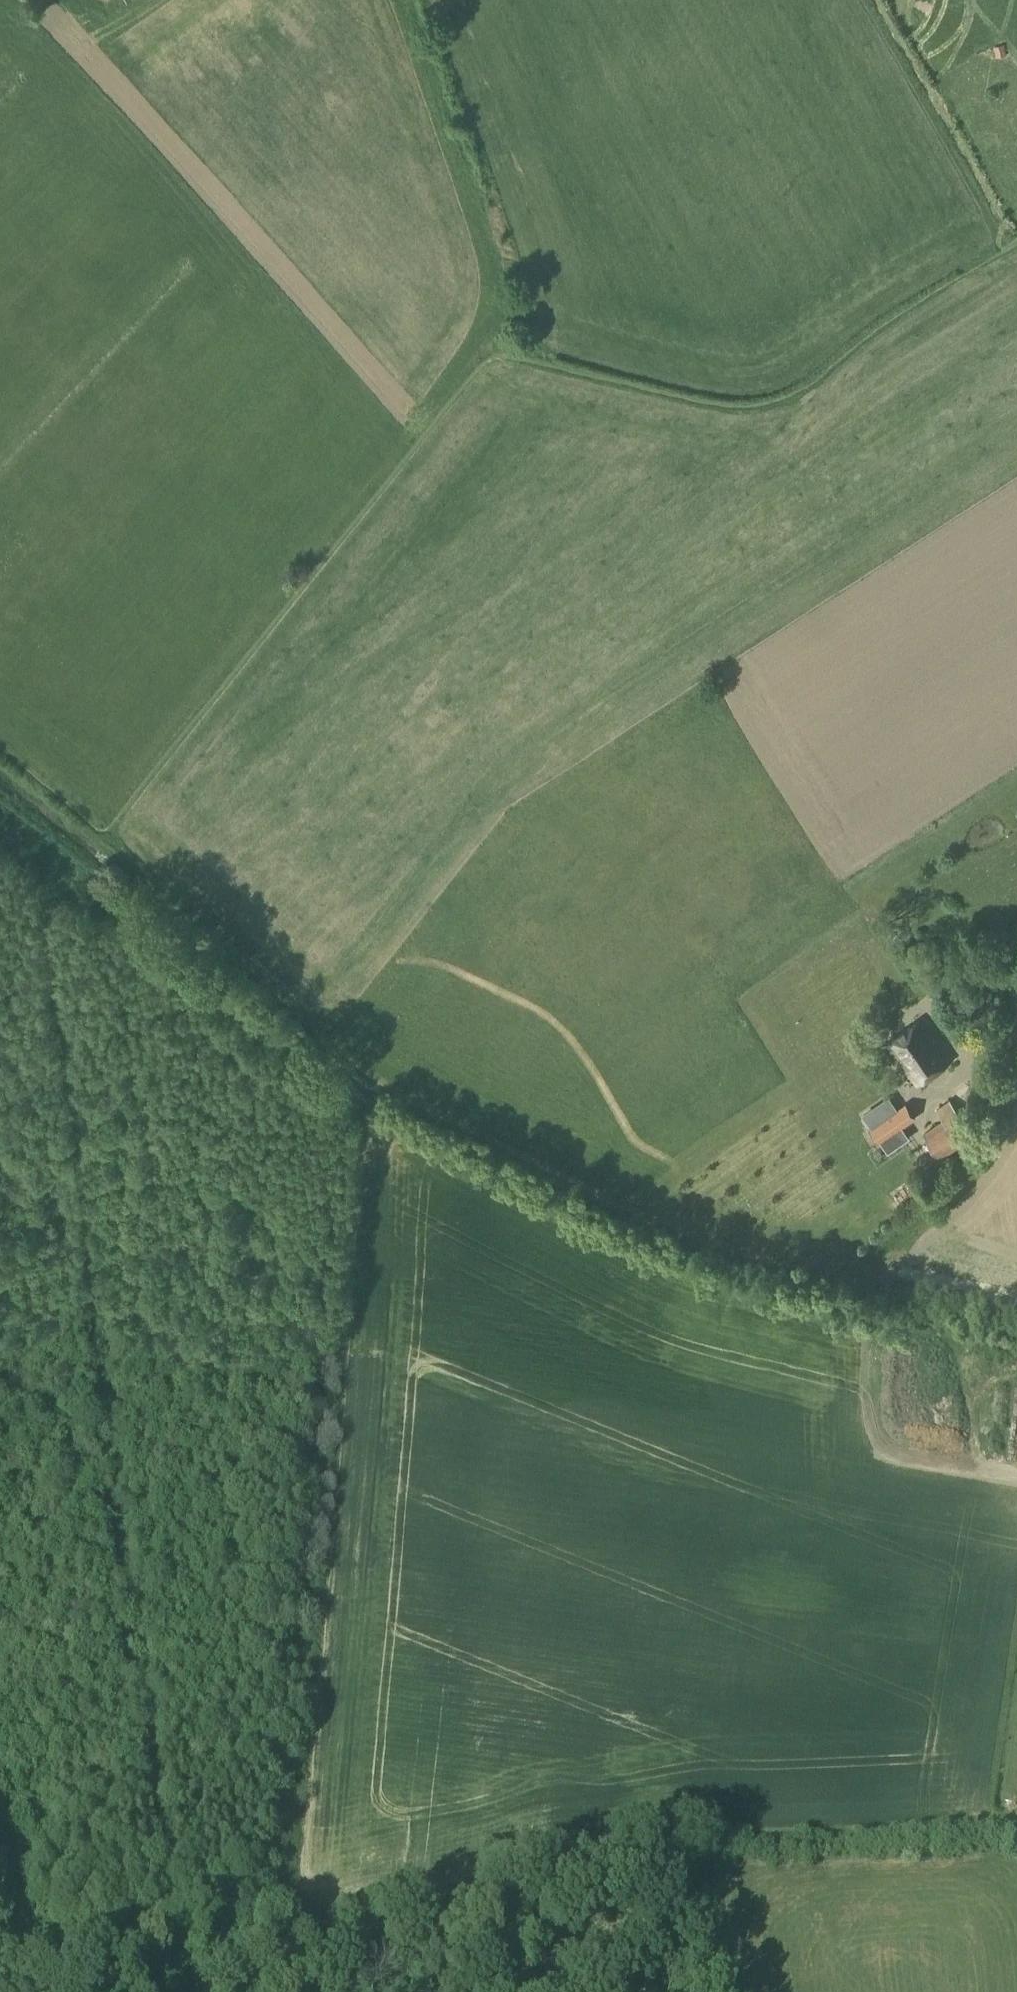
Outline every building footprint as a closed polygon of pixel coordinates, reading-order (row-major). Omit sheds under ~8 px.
[(1003,46),(993,48),(995,59),(1006,57),(1003,46)] [(846,992),(865,981),(860,973),(841,984),(846,992)] [(918,1086),(952,1060),(921,1019),(883,1048),(903,1075),(907,1072),(918,1086)] [(964,1152),(980,1140),(950,1100),(936,1111),(942,1119),(923,1134),(941,1159),(959,1145),(964,1152)] [(902,1128),(915,1119),(905,1104),(868,1129),(879,1144),(881,1143),(888,1153),(909,1138),(902,1128)] [(899,1180),(887,1190),(897,1203),(909,1193),(899,1180)]
